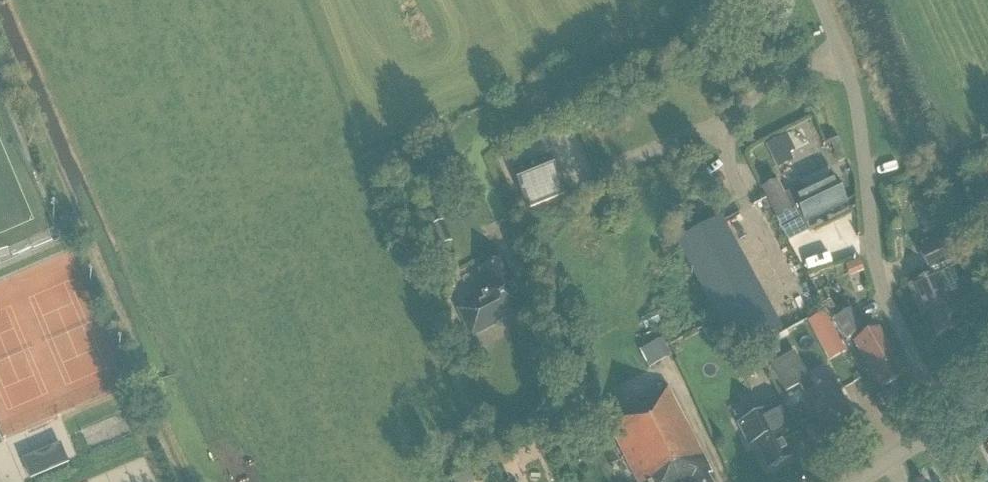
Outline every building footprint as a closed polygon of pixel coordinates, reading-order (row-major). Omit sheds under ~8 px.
[(767,145),(766,146),(774,162),(791,154),(796,152),(788,136),(767,145)] [(540,176),(518,185),(527,209),(563,194),(550,160),(536,166),(540,176)] [(805,222),(807,226),(810,227),(813,229),(817,229),(820,228),(828,225),(826,221),(822,213),(845,203),(834,179),(820,186),(816,177),(807,181),(811,190),(794,198),(805,222)] [(776,182),(762,190),(777,218),(791,211),(782,192),(776,182)] [(925,234),(940,227),(931,207),(916,214),(925,234)] [(758,341),(763,350),(769,347),(764,338),(780,329),(721,219),(677,243),(736,353),(758,341)] [(426,229),(435,250),(452,243),(443,221),(426,229)] [(940,295),(956,288),(958,283),(951,268),(951,269),(940,244),(920,253),(928,271),(930,271),(932,276),(908,287),(917,308),(924,305),(938,335),(955,328),(940,295)] [(524,308),(503,261),(481,271),(488,285),(476,291),(481,302),(465,309),(464,308),(460,310),(472,335),(494,325),(493,323),(524,308)] [(835,319),(847,340),(863,331),(851,310),(835,319)] [(811,330),(824,353),(841,343),(828,321),(811,330)] [(854,343),(870,370),(872,369),(882,388),(898,379),(890,364),(892,363),(884,349),(888,347),(878,330),(854,343)] [(671,358),(662,339),(651,345),(660,363),(671,358)] [(824,432),(851,417),(832,382),(814,392),(809,381),(794,353),(770,366),(785,394),(799,386),(805,397),(824,432)] [(707,477),(712,474),(668,388),(663,390),(661,386),(657,388),(659,392),(621,412),(623,415),(607,423),(637,481),(710,481),(707,477)] [(769,467),(791,456),(783,440),(798,433),(782,402),(766,410),(767,411),(739,425),(750,445),(756,442),(769,467)] [(31,479),(68,464),(60,445),(23,460),(31,479)]
